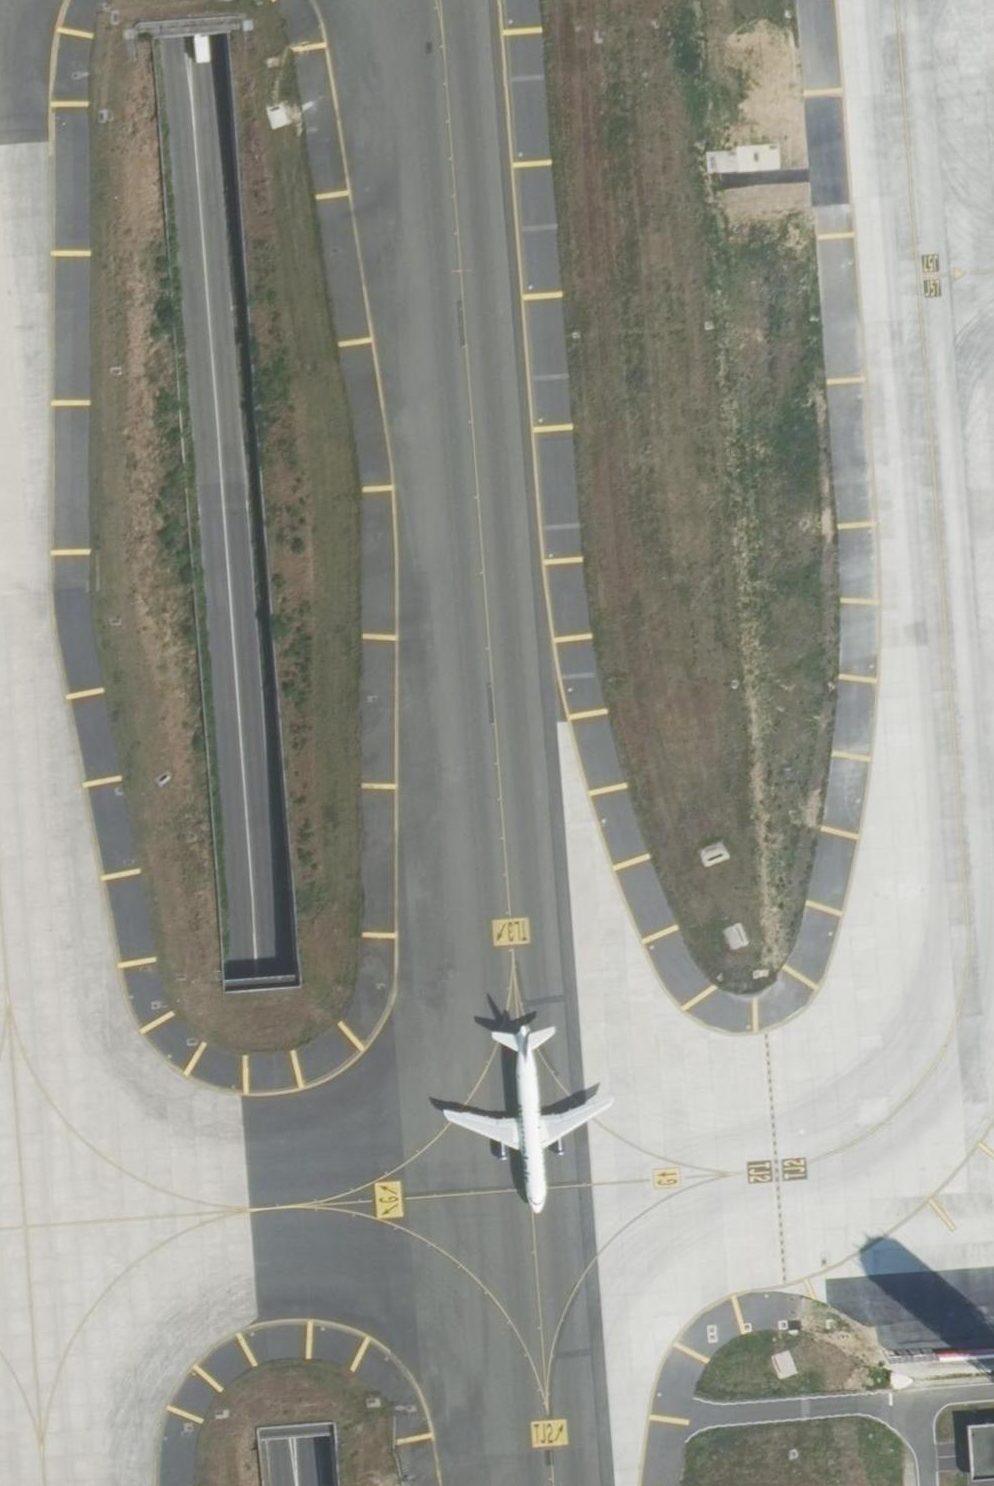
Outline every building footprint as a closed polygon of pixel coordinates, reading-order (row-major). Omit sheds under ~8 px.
[(973,1432),(977,1485),(993,1485),(993,1430),(973,1432)]
